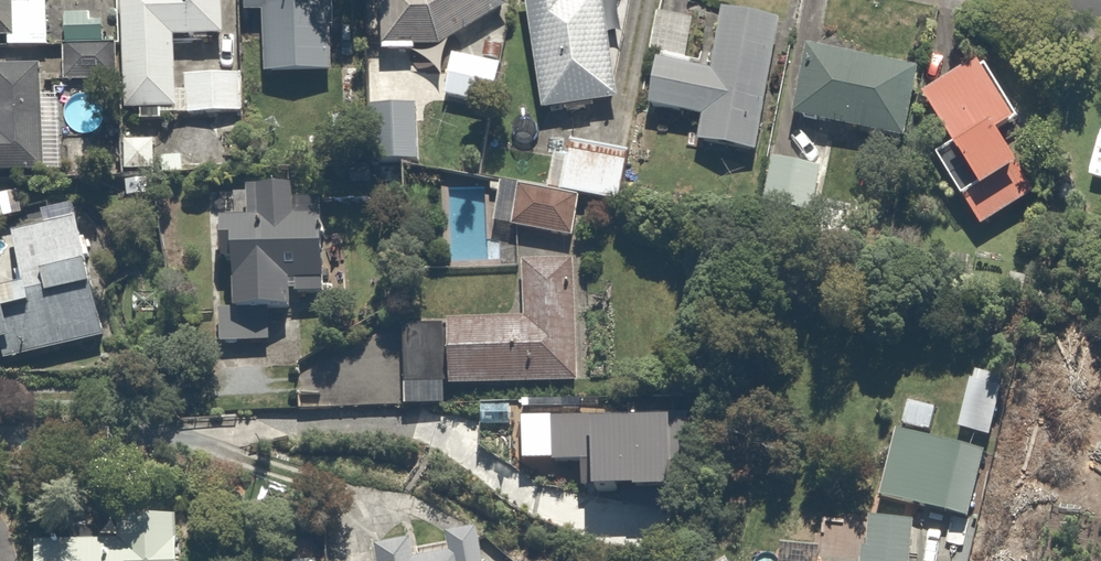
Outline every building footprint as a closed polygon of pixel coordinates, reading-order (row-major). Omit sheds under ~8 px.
[(2,40),(2,49),(44,50),(45,0),(0,0),(0,40),(2,40)] [(119,105),(136,104),(137,118),(161,116),(161,110),(175,109),(171,34),(221,32),(219,0),(114,0),(119,105)] [(326,70),(326,44),(332,44),(332,0),(234,0),(234,11),(258,11),(258,70),(326,70)] [(374,48),(410,49),(410,44),(446,39),(500,4),(498,0),(376,0),(374,48)] [(597,0),(517,0),(536,109),(614,95),(597,0)] [(758,148),(776,14),(711,6),(704,66),(648,59),(642,106),(694,113),(690,140),(758,148)] [(74,75),(110,76),(111,43),(92,43),(93,22),(59,21),(58,42),(74,42),(74,75)] [(798,42),(784,109),(900,133),(907,98),(914,66),(798,42)] [(493,60),(446,50),(437,90),(485,100),(493,60)] [(957,198),(1005,164),(985,135),(1016,113),(974,54),(913,97),(944,142),(927,155),(957,198)] [(33,64),(0,65),(0,171),(36,170),(33,64)] [(179,111),(239,110),(239,99),(234,99),(234,85),(239,85),(238,71),(178,72),(179,111)] [(376,179),(398,179),(398,159),(414,158),(413,104),(364,105),(364,159),(375,159),(376,179)] [(563,155),(558,187),(514,180),(508,223),(571,233),(578,190),(614,195),(619,163),(563,155)] [(1018,174),(1013,167),(1009,161),(1005,164),(970,189),(957,198),(955,199),(974,228),(1029,190),(1018,174)] [(268,346),(267,306),(288,306),(288,291),(317,291),(314,202),(288,202),(288,181),(247,182),(248,215),(211,216),(212,253),(221,252),(223,308),(205,308),(206,348),(268,346)] [(72,218),(4,237),(15,279),(0,283),(0,357),(1,360),(104,332),(72,218)] [(449,404),(448,380),(574,378),(571,254),(516,255),(517,317),(443,318),(390,319),(392,405),(449,404)] [(932,404),(905,397),(898,422),(925,429),(932,404)] [(956,497),(966,444),(888,430),(876,497),(953,511),(956,497)] [(862,510),(860,544),(854,544),(853,560),(904,560),(908,515),(862,510)] [(176,512),(130,512),(130,525),(113,525),(113,537),(26,538),(26,560),(176,560),(176,522),(176,512)] [(368,540),(372,560),(481,560),(474,521),(368,540)]
